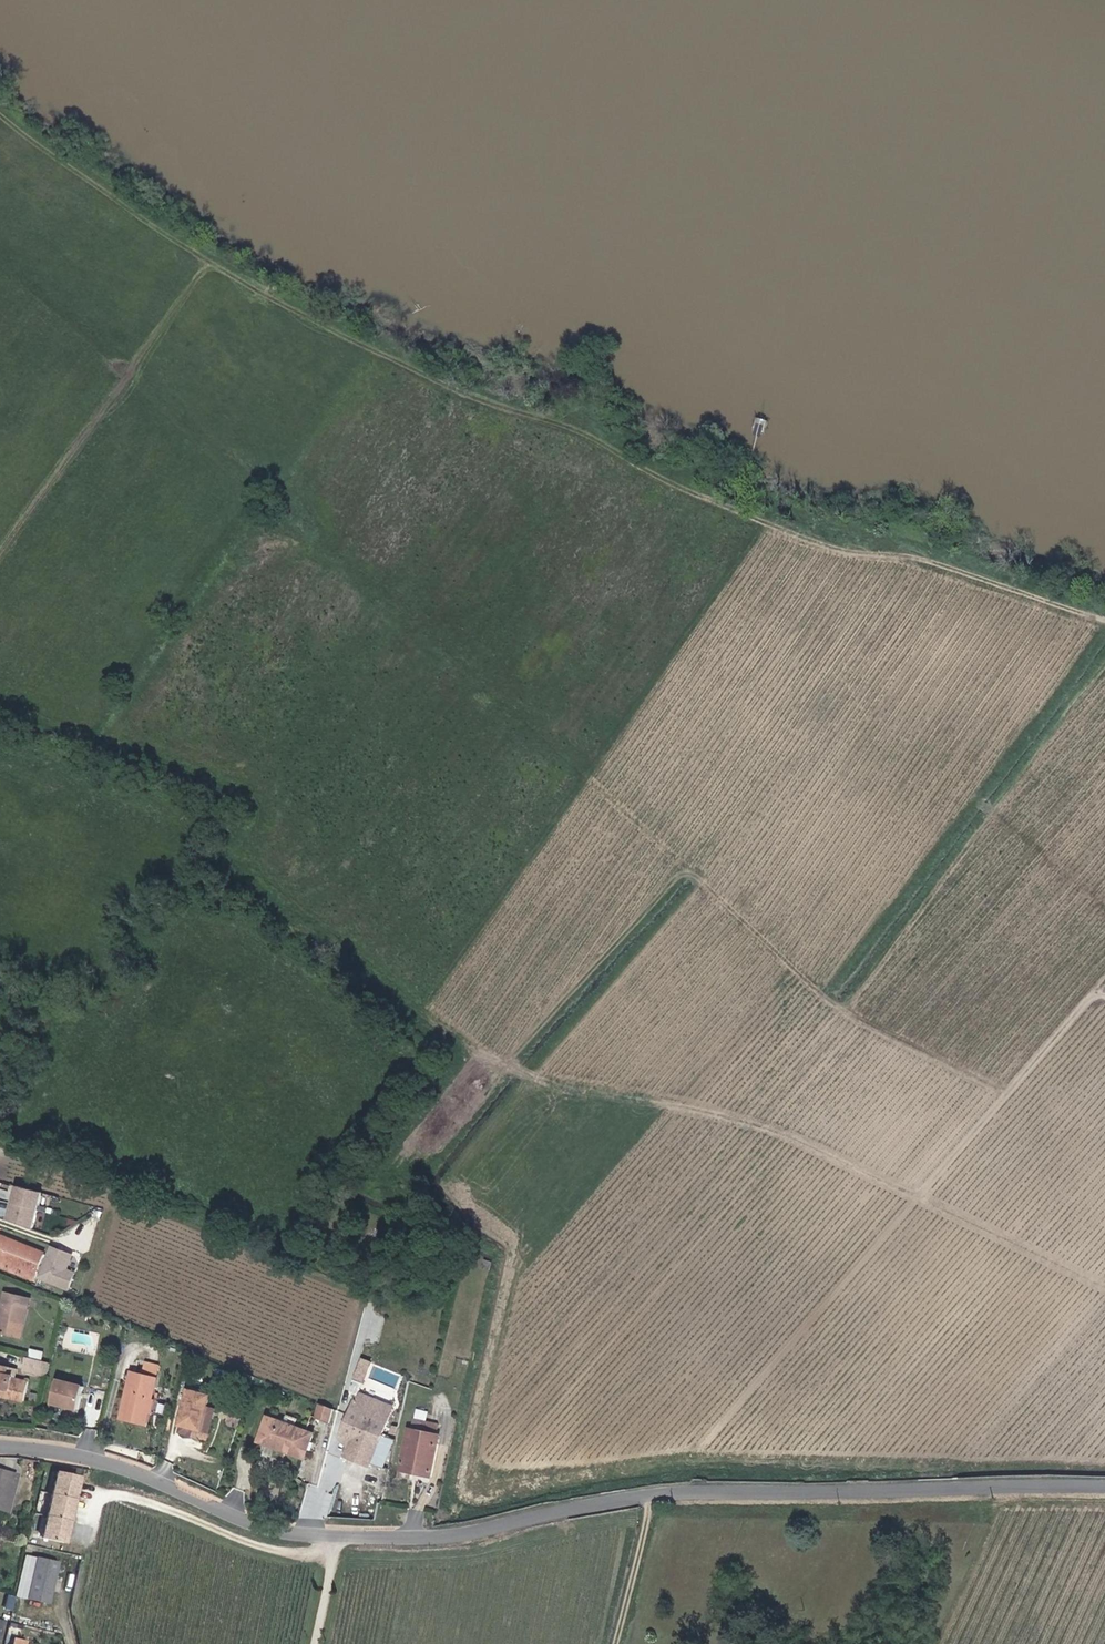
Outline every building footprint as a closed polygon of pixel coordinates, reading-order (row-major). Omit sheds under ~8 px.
[(8,1136),(4,1145),(18,1151),(23,1139),(9,1133),(8,1136)] [(40,1193),(13,1185),(2,1219),(30,1227),(40,1193)] [(39,1281),(40,1279),(50,1252),(22,1242),(23,1238),(6,1231),(0,1244),(0,1266),(39,1281)] [(53,1245),(50,1252),(40,1279),(73,1291),(80,1271),(72,1268),(78,1253),(53,1245)] [(1,1323),(0,1328),(0,1340),(21,1345),(30,1304),(7,1298),(1,1323)] [(33,1350),(32,1357),(44,1358),(45,1351),(33,1350)] [(354,1377),(366,1382),(375,1361),(363,1356),(354,1377)] [(45,1381),(48,1370),(34,1366),(30,1381),(45,1384),(45,1381)] [(0,1399),(0,1405),(23,1411),(28,1391),(11,1387),(11,1384),(5,1382),(7,1373),(0,1371),(0,1394),(1,1395),(0,1399)] [(136,1422),(135,1427),(143,1430),(146,1417),(143,1417),(145,1410),(150,1406),(155,1384),(132,1379),(123,1416),(126,1420),(136,1422)] [(80,1391),(55,1386),(50,1409),(76,1415),(80,1391)] [(221,1393),(191,1386),(180,1433),(210,1441),(221,1393)] [(357,1401),(343,1444),(350,1446),(347,1453),(352,1455),(350,1465),(375,1472),(393,1411),(357,1401)] [(337,1429),(340,1415),(329,1411),(327,1410),(322,1424),(337,1429)] [(313,1441),(270,1425),(261,1449),(304,1466),(313,1441)] [(416,1489),(417,1482),(419,1476),(439,1480),(448,1442),(444,1441),(446,1431),(422,1425),(419,1435),(416,1434),(403,1486),(416,1489)] [(341,1451),(347,1453),(350,1446),(343,1444),(341,1451)] [(68,1544),(83,1477),(57,1471),(42,1539),(68,1544)] [(3,1514),(4,1509),(11,1483),(12,1477),(0,1475),(0,1513),(3,1514)] [(419,1476),(417,1482),(437,1486),(439,1480),(419,1476)] [(25,1571),(17,1602),(41,1608),(49,1577),(25,1571)]
